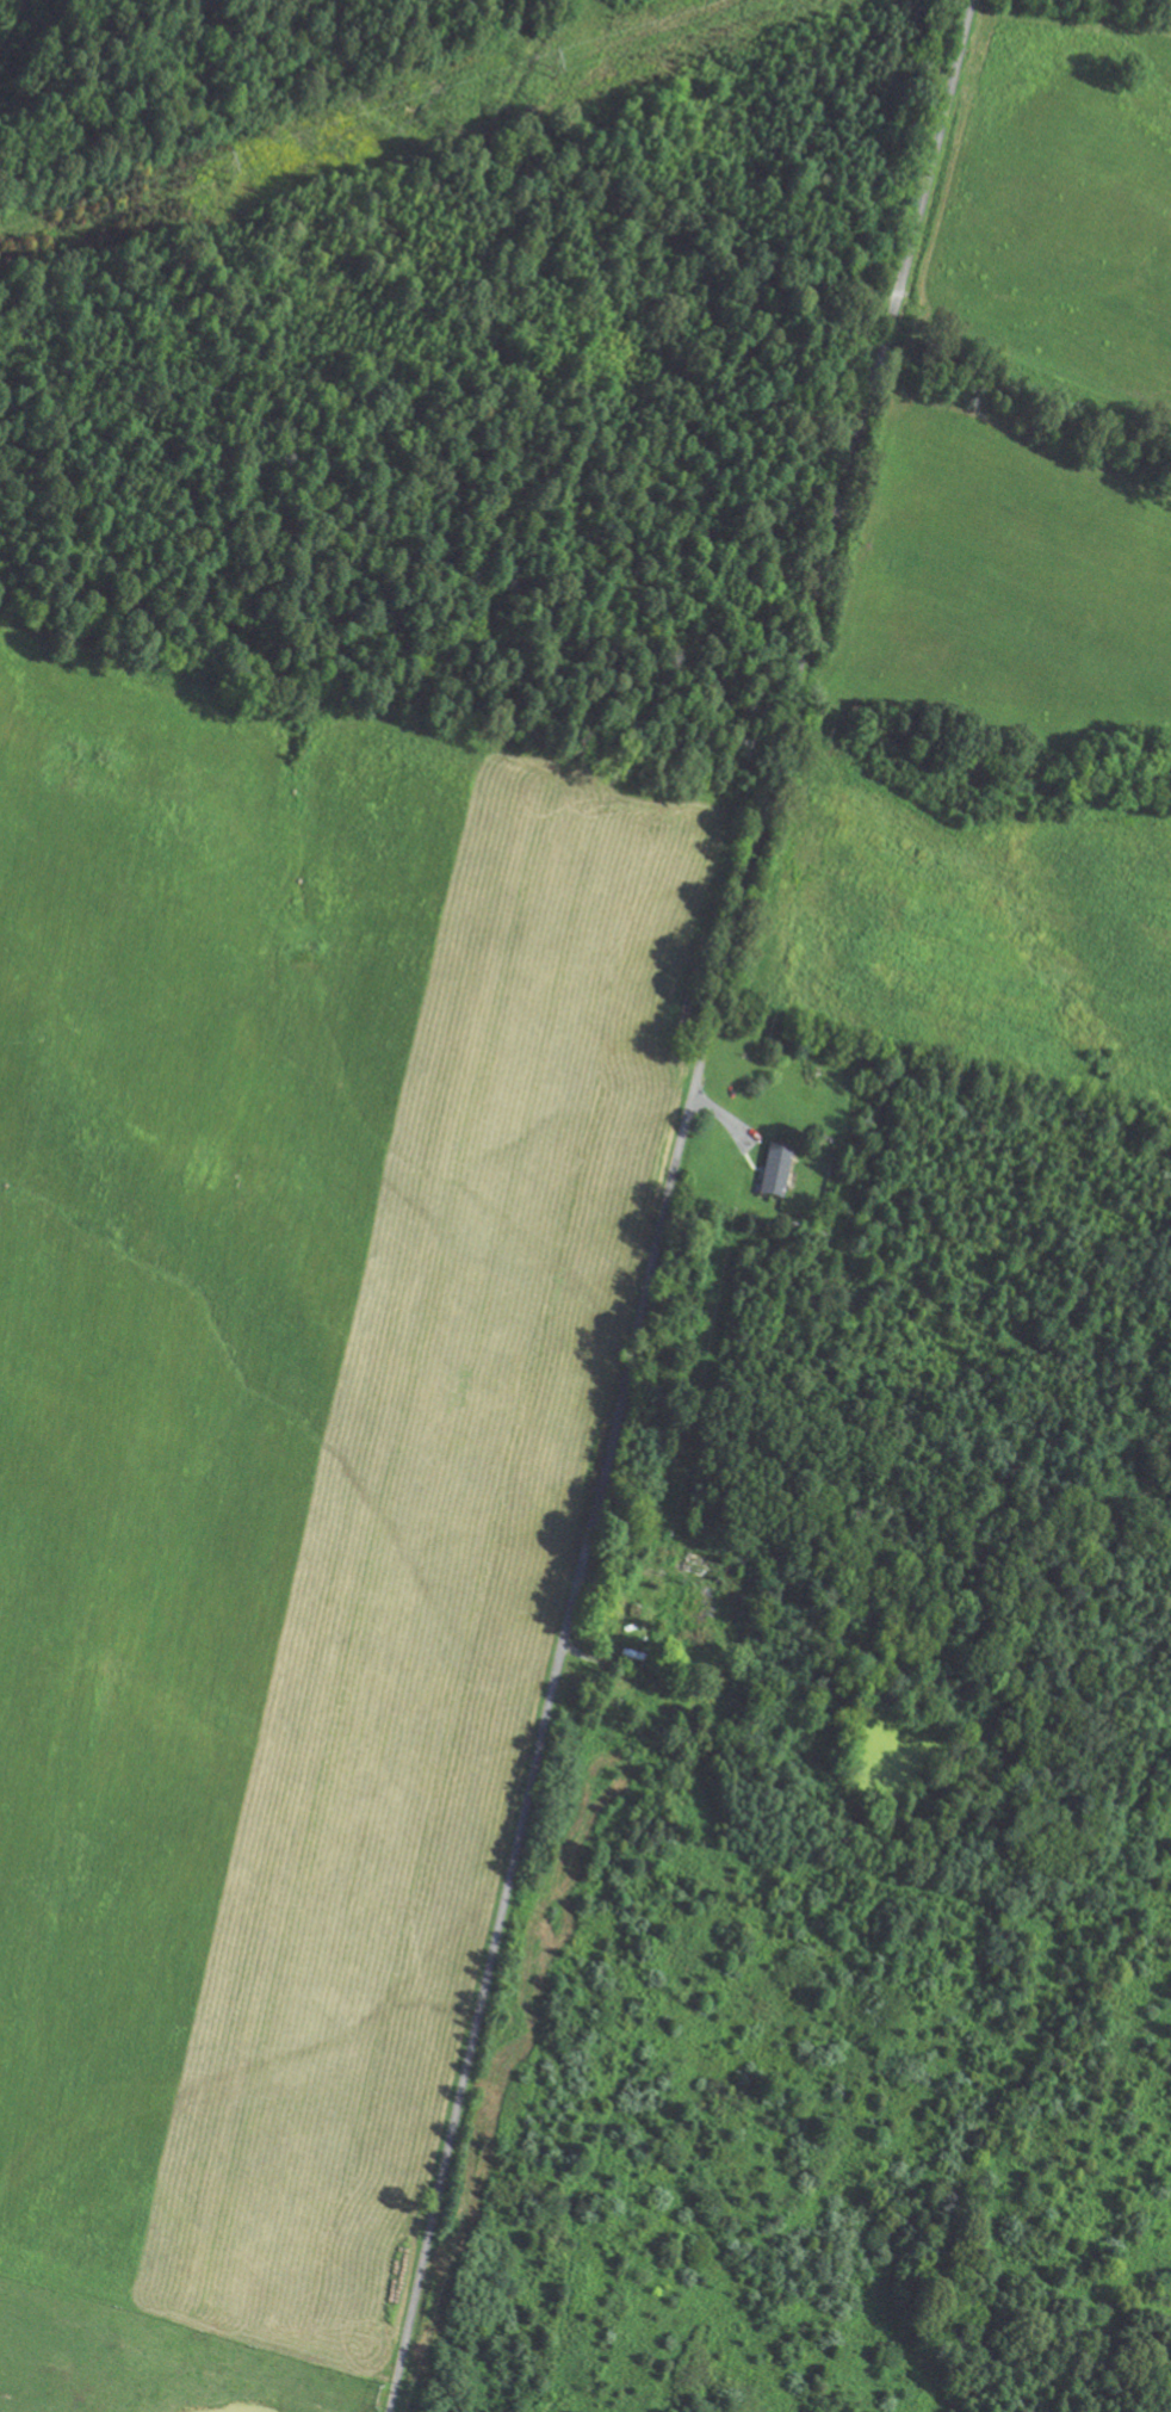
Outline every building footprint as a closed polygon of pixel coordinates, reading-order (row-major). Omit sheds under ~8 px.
[(793,1151),(769,1146),(759,1196),(783,1201),(793,1151)] [(687,1613),(708,1619),(712,1605),(691,1599),(687,1613)]
